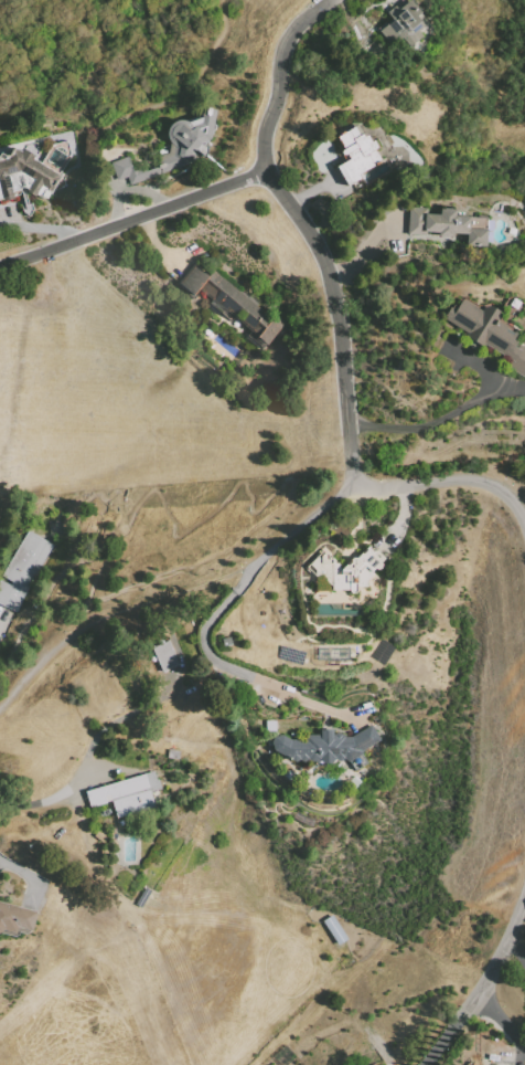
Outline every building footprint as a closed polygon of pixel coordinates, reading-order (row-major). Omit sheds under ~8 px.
[(397,8),(406,0),(410,0),(420,11),(416,15),(421,21),(415,23),(417,27),(414,30),(419,35),(409,45),(400,35),(389,45),(375,30),(384,22),(386,24),(393,19),(386,12),(394,4),(397,8)] [(129,183),(126,177),(116,179),(109,159),(128,155),(132,170),(143,166),(144,169),(160,165),(156,156),(168,151),(169,144),(165,139),(165,128),(171,122),(175,120),(184,119),(200,115),(201,109),(214,109),(210,138),(200,144),(207,146),(206,152),(203,159),(193,160),(188,164),(129,183)] [(333,137),(356,124),(363,136),(366,134),(369,141),(373,138),(377,146),(374,149),(379,159),(357,175),(360,178),(346,186),(334,165),(344,159),(333,137)] [(12,198),(0,200),(0,153),(3,155),(13,146),(21,150),(23,148),(33,156),(31,158),(39,162),(51,144),(65,139),(68,155),(57,172),(61,175),(50,192),(43,189),(41,198),(23,189),(17,190),(10,191),(12,198)] [(406,233),(407,208),(424,209),(424,214),(438,215),(439,209),(453,210),(452,215),(468,217),(467,228),(484,229),(483,243),(468,242),(468,233),(453,232),(452,236),(436,235),(438,231),(424,231),(422,234),(406,233)] [(191,263),(207,274),(213,268),(265,313),(270,318),(274,313),(283,323),(286,334),(280,341),(272,335),(261,349),(244,336),(250,328),(234,317),(231,321),(206,305),(210,298),(199,288),(193,296),(176,283),(191,263)] [(513,344),(524,351),(524,381),(510,371),(515,362),(447,320),(453,308),(459,312),(465,299),(483,310),(489,300),(513,315),(504,329),(517,337),(513,344)] [(15,612),(0,606),(0,577),(4,568),(26,530),(52,545),(31,579),(15,612)] [(367,546),(383,558),(378,562),(373,579),(366,588),(356,587),(352,594),(346,590),(330,590),(304,567),(322,548),(342,568),(367,546)] [(160,672),(178,664),(167,639),(149,646),(160,672)] [(272,737),(280,735),(289,739),(301,739),(302,735),(320,735),(320,729),(332,729),(332,732),(339,732),(340,734),(343,734),(343,737),(350,737),(371,725),(378,740),(360,751),(366,763),(353,770),(349,761),(346,761),(342,759),(336,761),(334,759),(326,766),(318,759),(315,762),(311,762),(307,760),(302,762),(298,760),(293,762),(289,760),(290,757),(286,756),(285,757),(272,750),(270,742),(272,737)] [(83,791),(88,809),(108,802),(114,818),(152,805),(149,790),(160,788),(153,768),(83,791)] [(1,929),(0,931),(0,900),(39,910),(33,932),(15,929),(14,934),(1,929)] [(321,920),(330,914),(345,937),(336,943),(321,920)]
